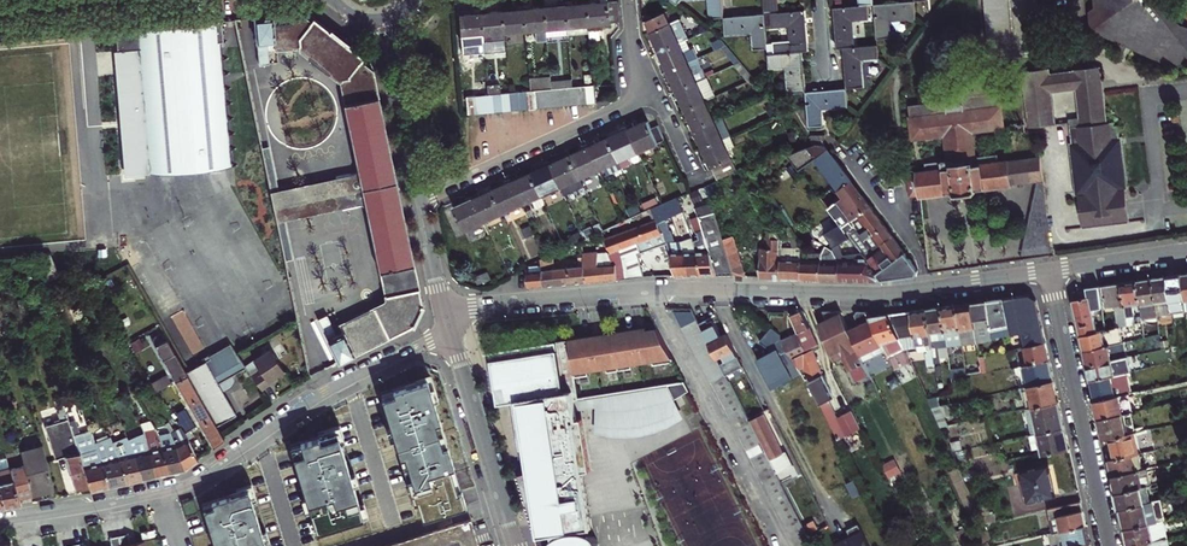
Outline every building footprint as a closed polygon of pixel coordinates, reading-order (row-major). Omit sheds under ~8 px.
[(587,24),(585,3),(578,3),(571,4),(571,0),(568,0),(564,1),(564,5),(566,26),(587,24)] [(587,24),(588,33),(589,39),(599,38),(597,23),(619,21),(617,0),(616,0),(607,1),(607,0),(599,0),(600,1),(593,2),(585,3),(587,24)] [(711,18),(724,17),(723,0),(709,0),(711,18)] [(765,13),(771,13),(778,12),(777,0),(763,0),(765,13)] [(1022,56),(1041,54),(1036,0),(985,0),(990,58),(1022,56)] [(1171,63),(1182,61),(1186,60),(1186,37),(1186,36),(1186,35),(1186,34),(1181,31),(1178,34),(1178,32),(1179,24),(1159,0),(1096,0),(1097,6),(1089,11),(1091,30),(1099,34),(1103,32),(1171,63)] [(543,7),(546,36),(567,34),(566,26),(564,5),(564,1),(557,1),(558,5),(551,6),(543,7)] [(896,2),(874,4),(877,39),(890,38),(889,20),(916,18),(914,1),(905,1),(896,2)] [(522,5),(524,30),(534,29),(536,40),(546,39),(546,36),(543,7),(534,7),(529,8),(529,3),(522,5)] [(501,11),(503,32),(524,30),(522,5),(515,4),(515,9),(509,10),(501,11)] [(860,5),(833,8),(835,28),(837,48),(843,48),(854,47),(852,20),(869,18),(868,5),(860,5)] [(480,9),(482,33),(484,52),(505,50),(503,32),(501,11),(491,11),(487,12),(486,7),(480,9)] [(460,36),(482,33),(480,9),(473,8),(473,13),(466,14),(459,14),(460,36)] [(805,10),(778,12),(771,13),(772,26),(789,25),(790,41),(791,52),(803,51),(809,51),(807,26),(805,10)] [(652,35),(657,46),(653,48),(657,53),(679,43),(686,40),(689,39),(680,19),(670,23),(665,12),(646,21),(652,35)] [(300,49),(338,80),(340,79),(345,103),(334,105),(340,129),(350,127),(359,171),(335,176),(335,179),(338,192),(395,180),(374,73),(373,71),(361,61),(363,57),(347,44),(348,43),(331,30),(330,31),(314,18),(311,22),(299,13),(272,15),(274,41),(275,49),(300,46),(300,49)] [(768,48),(765,13),(743,15),(724,17),(726,34),(753,32),(754,49),(768,48)] [(263,16),(255,17),(259,65),(269,64),(268,50),(267,41),(274,41),(272,15),(263,16)] [(127,174),(229,165),(218,42),(223,42),(221,21),(168,25),(115,30),(127,174)] [(587,24),(566,26),(567,34),(567,35),(588,33),(587,24)] [(712,43),(715,50),(721,48),(724,46),(720,39),(712,43)] [(679,43),(683,52),(690,49),(686,40),(679,43)] [(779,53),(791,52),(790,41),(778,42),(779,53)] [(668,71),(698,58),(693,48),(690,49),(683,52),(679,43),(657,53),(658,60),(663,58),(666,65),(668,71)] [(735,65),(741,62),(726,45),(724,46),(721,48),(735,65)] [(854,47),(843,48),(845,69),(846,88),(864,87),(861,60),(878,58),(877,45),(854,47)] [(786,66),(789,93),(806,92),(804,69),(803,51),(791,52),(779,53),(768,54),(769,68),(786,66)] [(674,92),(696,82),(706,78),(698,58),(668,71),(672,79),(674,84),(670,86),(674,92)] [(749,82),(755,79),(741,62),(735,65),(749,82)] [(1084,69),(1049,73),(1049,68),(1022,72),(1029,127),(1056,124),(1052,92),(1076,90),(1079,117),(1080,126),(1107,123),(1103,91),(1095,92),(1094,82),(1097,82),(1099,80),(1100,78),(1101,76),(1101,74),(1100,73),(1099,71),(1098,70),(1097,69),(1095,68),(1093,68),(1091,68),(1090,69),(1088,70),(1087,72),(1087,74),(1085,74),(1084,69)] [(534,90),(543,89),(551,88),(550,82),(550,76),(529,78),(530,90),(534,90)] [(696,82),(705,101),(714,97),(706,78),(696,82)] [(550,82),(551,88),(559,87),(568,87),(571,86),(570,80),(550,82)] [(920,195),(920,197),(956,192),(956,195),(976,193),(976,190),(1011,185),(1011,184),(1043,180),(1040,157),(998,162),(997,154),(974,157),(971,131),(1003,127),(998,81),(961,85),(963,105),(948,107),(947,101),(910,106),(914,138),(946,134),(949,160),(925,163),(926,171),(917,172),(917,174),(920,195)] [(705,101),(696,82),(674,92),(676,99),(680,97),(683,103),(686,110),(705,101)] [(487,85),(488,94),(492,94),(500,93),(500,84),(487,85)] [(585,85),(586,102),(596,102),(594,84),(585,85)] [(474,86),(475,95),(483,94),(488,94),(487,85),(474,86)] [(578,103),(586,102),(585,85),(576,86),(578,103)] [(568,87),(570,104),(578,103),(576,86),(572,86),(571,86),(568,87)] [(551,88),(553,106),(561,105),(559,87),(551,88)] [(559,87),(561,105),(570,104),(568,87),(559,87)] [(544,106),(553,106),(551,88),(543,89),(544,106)] [(825,90),(806,92),(807,109),(809,126),(822,125),(821,108),(848,106),(846,88),(825,90)] [(534,90),(536,107),(544,106),(543,89),(534,90)] [(519,109),(527,108),(526,90),(517,91),(519,109)] [(526,90),(527,108),(536,107),(534,90),(530,90),(526,90)] [(510,109),(519,109),(517,91),(509,92),(510,109)] [(502,110),(510,109),(509,92),(500,93),(502,110)] [(492,94),(493,111),(502,110),(500,93),(492,94)] [(477,113),(485,112),(483,94),(475,95),(477,113)] [(485,112),(493,111),(492,94),(488,94),(483,94),(485,112)] [(467,113),(477,113),(475,95),(466,96),(467,113)] [(691,131),(714,121),(705,101),(686,110),(689,116),(692,123),(687,125),(691,131)] [(703,149),(730,136),(721,117),(714,121),(691,131),(693,138),(697,136),(700,141),(703,149)] [(1107,123),(1080,126),(1079,117),(1069,119),(1071,142),(1069,143),(1075,195),(1078,195),(1079,205),(1087,204),(1088,211),(1086,212),(1085,212),(1083,214),(1081,217),(1081,219),(1082,221),(1083,223),(1085,225),(1088,226),(1106,224),(1121,222),(1123,221),(1125,220),(1127,217),(1127,216),(1127,214),(1127,212),(1125,210),(1124,208),(1122,208),(1120,207),(1119,207),(1118,200),(1126,199),(1125,189),(1127,189),(1122,136),(1119,137),(1118,125),(1114,126),(1114,122),(1107,123)] [(633,123),(627,127),(638,152),(665,140),(659,125),(651,129),(648,121),(640,125),(635,128),(633,123)] [(615,136),(609,139),(622,166),(631,162),(629,157),(638,152),(627,127),(620,129),(622,133),(615,136)] [(825,134),(812,135),(812,146),(816,144),(825,145),(825,146),(825,134)] [(717,180),(737,171),(727,150),(735,147),(730,136),(703,149),(707,157),(709,162),(706,163),(708,171),(712,169),(717,180)] [(589,145),(600,170),(604,168),(608,176),(623,169),(622,166),(609,139),(601,143),(596,145),(594,141),(589,145)] [(812,146),(788,155),(800,170),(815,159),(841,194),(844,197),(856,187),(825,146),(825,145),(816,144),(812,146)] [(578,153),(571,157),(581,179),(600,170),(589,145),(582,146),(584,151),(578,153)] [(270,193),(278,191),(269,146),(261,148),(270,193)] [(556,158),(550,162),(561,187),(565,194),(584,185),(581,179),(571,157),(565,159),(558,162),(556,158)] [(532,174),(542,196),(561,187),(550,162),(543,164),(545,168),(541,170),(532,174)] [(517,175),(512,180),(523,205),(533,200),(536,207),(545,203),(542,196),(532,174),(526,177),(519,180),(517,175)] [(908,175),(910,196),(920,195),(917,174),(908,175)] [(273,206),(338,192),(335,179),(278,191),(270,193),(273,206)] [(354,354),(411,326),(412,325),(413,325),(422,306),(421,305),(422,304),(395,180),(338,192),(341,205),(341,208),(366,203),(386,298),(385,301),(339,324),(343,332),(354,354)] [(500,188),(494,191),(504,213),(523,205),(512,180),(505,181),(507,185),(500,188)] [(1050,253),(1042,182),(1037,183),(1021,257),(1050,253)] [(918,270),(856,187),(844,197),(841,199),(839,202),(837,204),(830,209),(841,224),(880,278),(881,281),(899,278),(915,276),(916,276),(918,270)] [(479,193),(473,197),(484,222),(504,213),(494,191),(486,195),(481,197),(479,193)] [(700,191),(692,194),(695,204),(704,202),(700,191)] [(341,205),(338,192),(273,206),(276,219),(283,218),(341,205)] [(844,197),(841,194),(833,200),(837,204),(839,202),(841,199),(844,197)] [(484,222),(473,197),(466,199),(468,203),(462,206),(454,209),(464,231),(484,222)] [(665,203),(666,206),(678,200),(677,198),(665,203)] [(657,200),(643,206),(646,212),(660,206),(657,200)] [(678,200),(666,206),(671,217),(683,212),(678,200)] [(698,216),(717,275),(725,275),(734,275),(728,253),(725,244),(724,240),(712,203),(700,206),(696,208),(698,216)] [(667,244),(670,252),(676,275),(676,277),(681,277),(690,276),(681,242),(674,242),(670,230),(668,231),(664,220),(671,217),(666,206),(663,207),(652,212),(656,221),(661,233),(663,232),(667,244)] [(711,276),(717,275),(698,216),(691,219),(697,234),(698,233),(700,239),(694,241),(703,276),(711,276)] [(509,225),(527,260),(544,252),(527,217),(509,225)] [(292,259),(283,218),(276,219),(285,261),(292,259)] [(656,221),(606,239),(611,252),(620,249),(622,255),(624,261),(626,279),(644,277),(641,254),(649,251),(667,244),(663,232),(661,233),(656,221)] [(880,278),(841,224),(824,234),(833,247),(833,250),(839,260),(839,281),(856,281),(871,281),(878,279),(880,278)] [(770,280),(780,280),(782,248),(782,241),(777,231),(767,231),(767,248),(760,248),(759,280),(770,280)] [(799,280),(821,281),(821,254),(809,254),(809,260),(801,260),(799,248),(794,234),(790,236),(792,248),(782,248),(780,280),(799,280)] [(703,276),(694,241),(693,238),(681,242),(690,276),(695,276),(703,276)] [(725,244),(728,253),(738,250),(735,241),(725,244)] [(830,281),(839,281),(839,260),(833,250),(826,246),(821,254),(821,281),(830,281)] [(746,275),(738,250),(728,253),(734,275),(746,275)] [(60,278),(50,253),(39,256),(50,282),(60,278)] [(609,255),(598,256),(598,253),(584,254),(585,267),(586,282),(598,281),(626,279),(624,261),(622,255),(610,256),(609,255)] [(47,281),(38,256),(29,259),(38,285),(47,281)] [(554,269),(553,257),(547,258),(541,259),(541,262),(542,265),(544,286),(567,284),(586,282),(585,267),(554,269)] [(542,265),(533,266),(529,266),(529,268),(529,271),(527,272),(528,288),(535,287),(544,286),(542,265)] [(1174,305),(1174,301),(1185,299),(1182,274),(1174,276),(1167,277),(1171,306),(1174,305)] [(1171,306),(1167,277),(1161,277),(1152,279),(1157,315),(1172,313),(1171,306)] [(1157,315),(1152,279),(1145,279),(1137,281),(1140,302),(1142,319),(1157,317),(1157,315)] [(1131,281),(1122,283),(1128,325),(1134,324),(1135,323),(1132,304),(1140,302),(1137,281),(1131,281)] [(1128,325),(1122,283),(1113,284),(1103,285),(1106,306),(1115,305),(1118,327),(1120,327),(1128,325)] [(1097,332),(1093,314),(1103,311),(1100,286),(1090,287),(1087,287),(1088,296),(1072,299),(1080,336),(1097,332)] [(45,307),(40,294),(32,297),(37,310),(45,307)] [(1012,334),(1025,332),(1042,328),(1036,300),(1035,299),(1035,300),(1029,296),(1029,295),(1028,295),(1016,297),(995,299),(986,301),(991,331),(1010,327),(1012,334)] [(18,299),(23,314),(34,311),(29,296),(18,299)] [(992,339),(991,331),(986,301),(980,302),(971,303),(977,342),(992,339)] [(957,305),(962,343),(977,342),(971,303),(965,304),(957,305)] [(947,345),(962,343),(957,305),(949,306),(942,307),(947,345)] [(947,346),(947,345),(942,307),(933,308),(927,309),(935,363),(941,362),(939,347),(947,346)] [(935,363),(927,309),(919,310),(901,312),(889,314),(900,338),(915,335),(916,345),(917,345),(918,350),(927,349),(928,352),(926,352),(929,371),(936,370),(935,363)] [(818,345),(813,333),(802,310),(797,312),(790,315),(798,332),(806,350),(818,345)] [(864,362),(885,351),(869,316),(866,311),(857,311),(855,314),(859,323),(860,325),(850,330),(841,311),(823,310),(828,322),(829,325),(830,328),(821,331),(833,362),(843,357),(851,371),(865,363),(864,362)] [(701,327),(693,311),(684,311),(674,311),(711,383),(712,383),(743,443),(757,436),(728,379),(701,327)] [(885,351),(888,355),(898,352),(904,367),(911,363),(900,338),(889,314),(881,315),(869,316),(885,351)] [(317,319),(329,344),(338,362),(354,354),(343,332),(336,335),(332,327),(326,315),(317,319)] [(128,325),(125,320),(119,323),(122,328),(128,325)] [(829,325),(828,322),(819,325),(821,331),(830,328),(829,325)] [(701,327),(728,379),(745,370),(728,337),(722,340),(715,326),(711,328),(708,323),(704,325),(701,327)] [(343,332),(339,324),(332,327),(336,335),(343,332)] [(784,347),(782,340),(780,334),(771,327),(759,341),(768,348),(770,352),(757,359),(771,387),(801,371),(791,357),(784,347)] [(1010,327),(991,331),(992,339),(1012,334),(1010,327)] [(1097,332),(1080,336),(1082,341),(1084,350),(1123,342),(1120,327),(1118,327),(1097,332)] [(591,516),(586,470),(581,420),(578,396),(575,375),(589,373),(588,369),(606,367),(606,371),(633,367),(632,364),(650,362),(651,365),(675,362),(658,329),(650,330),(647,331),(646,328),(625,331),(602,334),(522,344),(486,349),(486,350),(491,350),(500,404),(515,402),(516,409),(520,409),(524,438),(529,472),(537,522),(553,520),(556,537),(553,539),(550,542),(549,545),(604,545),(605,545),(605,543),(605,541),(604,539),(603,538),(601,536),(597,534),(594,533),(589,532),(584,532),(581,532),(581,529),(579,517),(591,516)] [(1044,335),(1042,328),(1025,332),(1028,346),(1045,342),(1044,335)] [(187,374),(186,371),(175,352),(174,352),(163,331),(152,337),(157,345),(155,346),(164,362),(175,381),(187,374)] [(803,352),(806,350),(798,332),(790,336),(782,340),(784,347),(791,357),(803,352)] [(144,347),(139,339),(131,343),(136,351),(144,347)] [(1085,356),(1087,365),(1127,356),(1124,341),(1123,342),(1084,350),(1085,356)] [(1028,365),(1049,360),(1047,349),(1045,342),(1028,346),(1024,347),(1025,351),(1028,365)] [(203,362),(186,371),(187,374),(199,395),(201,398),(200,398),(211,417),(216,426),(236,414),(223,391),(221,388),(227,385),(226,382),(233,378),(230,374),(231,373),(245,366),(245,365),(229,343),(209,354),(208,354),(207,354),(210,358),(203,362)] [(322,348),(331,366),(338,362),(329,344),(322,348)] [(253,359),(260,370),(251,376),(262,390),(270,384),(268,381),(276,376),(284,370),(269,348),(253,359)] [(803,352),(791,357),(801,371),(802,373),(805,372),(809,381),(822,374),(812,349),(803,353),(803,352)] [(888,355),(895,371),(904,367),(898,352),(888,355)] [(1088,371),(1090,380),(1111,375),(1132,370),(1129,356),(1127,356),(1087,365),(1088,371)] [(245,366),(251,376),(260,370),(253,359),(245,365),(245,366)] [(1029,385),(1030,385),(1054,380),(1052,370),(1049,360),(1028,365),(1025,365),(1029,382),(1029,385)] [(1023,383),(1029,382),(1025,365),(1019,367),(1023,383)] [(965,368),(951,371),(952,379),(966,375),(965,368)] [(221,388),(223,391),(229,387),(232,383),(234,379),(231,373),(230,374),(233,378),(226,382),(227,385),(221,388)] [(187,374),(175,381),(182,393),(187,403),(199,395),(187,374)] [(834,398),(822,374),(810,381),(839,439),(846,436),(850,433),(860,428),(851,411),(837,418),(828,401),(834,398)] [(1095,400),(1116,396),(1111,375),(1090,380),(1093,390),(1095,400)] [(169,383),(165,376),(153,383),(158,390),(169,383)] [(276,376),(268,381),(270,384),(278,379),(276,376)] [(1035,406),(1059,401),(1056,390),(1054,380),(1030,385),(1035,406)] [(462,491),(427,382),(381,397),(415,506),(462,491)] [(690,391),(685,382),(588,394),(594,397),(599,398),(603,399),(609,400),(609,402),(608,402),(608,404),(616,404),(624,404),(630,403),(637,402),(638,406),(648,404),(658,401),(659,406),(665,405),(668,405),(672,404),(675,403),(678,401),(683,398),(688,393),(690,391)] [(107,386),(111,396),(118,393),(114,383),(107,386)] [(1033,407),(1035,406),(1030,385),(1029,385),(1023,387),(1027,408),(1033,407)] [(1116,396),(1095,400),(1097,411),(1099,418),(1123,413),(1133,410),(1129,393),(1116,396)] [(68,395),(61,397),(63,405),(70,403),(68,395)] [(211,417),(200,398),(201,398),(199,395),(187,403),(193,412),(199,424),(211,417)] [(61,397),(61,396),(54,399),(60,418),(67,416),(63,405),(61,397)] [(931,407),(939,406),(937,397),(927,399),(931,407)] [(122,399),(114,402),(117,408),(125,405),(122,399)] [(1038,433),(1064,427),(1061,414),(1059,401),(1035,406),(1033,407),(1038,433)] [(953,403),(939,406),(945,417),(956,414),(953,403)] [(939,406),(931,407),(940,427),(949,426),(945,417),(939,406)] [(1032,434),(1038,433),(1033,407),(1027,408),(1026,408),(1032,434)] [(193,425),(184,408),(176,413),(185,429),(193,425)] [(1132,412),(1123,414),(1127,431),(1136,429),(1132,412)] [(1123,413),(1099,418),(1102,430),(1104,439),(1109,437),(1127,433),(1127,431),(1123,414),(1123,413)] [(783,453),(763,414),(752,420),(778,473),(793,466),(786,452),(783,453)] [(211,417),(199,424),(205,434),(213,448),(224,438),(221,433),(220,433),(216,426),(211,417)] [(68,418),(44,426),(55,459),(66,456),(76,489),(82,488),(89,485),(69,421),(68,418)] [(69,421),(89,485),(91,491),(101,489),(109,487),(95,443),(90,430),(79,434),(76,419),(69,421)] [(586,470),(595,469),(589,419),(581,420),(586,470)] [(144,433),(155,428),(150,420),(139,423),(144,431),(144,433)] [(170,432),(176,444),(184,470),(192,464),(198,461),(188,439),(184,433),(180,428),(173,431),(167,422),(164,423),(170,432)] [(1043,454),(1069,449),(1066,436),(1064,427),(1038,433),(1031,435),(1034,447),(1041,446),(1043,454)] [(148,450),(156,477),(163,475),(170,473),(162,447),(158,435),(155,428),(144,433),(148,450)] [(188,439),(194,436),(191,430),(184,433),(188,439)] [(184,470),(176,444),(170,432),(168,433),(158,435),(162,447),(170,473),(177,472),(184,470)] [(1127,433),(1109,437),(1114,458),(1138,453),(1133,432),(1127,433)] [(128,440),(134,453),(142,480),(150,478),(156,477),(148,450),(144,433),(128,440)] [(364,522),(337,435),(290,449),(318,537),(364,522)] [(757,436),(743,443),(747,450),(760,442),(757,436)] [(95,443),(109,487),(119,485),(126,483),(118,458),(113,443),(110,437),(95,443)] [(118,458),(126,483),(135,481),(142,480),(134,453),(128,440),(127,437),(113,443),(118,458)] [(1162,438),(1153,440),(1155,447),(1164,445),(1162,438)] [(760,442),(747,450),(750,456),(764,449),(760,442)] [(21,451),(25,465),(33,494),(43,492),(54,489),(42,445),(21,451)] [(764,449),(750,456),(753,463),(764,483),(778,476),(764,449)] [(1138,453),(1114,458),(1108,459),(1110,469),(1112,476),(1141,469),(1138,453)] [(0,459),(0,488),(5,507),(13,505),(20,504),(19,498),(33,494),(25,465),(9,469),(6,457),(0,459)] [(894,460),(884,465),(891,478),(901,473),(894,460)] [(1048,466),(1017,473),(1021,488),(1025,487),(1028,502),(1055,496),(1051,479),(1048,466)] [(1114,486),(1115,492),(1141,486),(1147,485),(1150,484),(1146,468),(1141,469),(1112,476),(1114,486)] [(529,472),(518,476),(540,545),(549,545),(550,542),(553,539),(556,537),(553,520),(537,522),(529,472)] [(778,476),(764,483),(796,545),(814,545),(778,476)] [(1147,485),(1141,486),(1144,502),(1150,501),(1147,485)] [(1118,502),(1119,508),(1144,502),(1141,486),(1115,492),(1118,502)] [(202,508),(214,545),(265,545),(249,494),(202,508)] [(1121,519),(1124,529),(1163,520),(1165,519),(1161,499),(1150,501),(1144,502),(1119,508),(1121,519)] [(1063,530),(1086,525),(1083,513),(1081,501),(1048,509),(1054,532),(1056,532),(1063,530)] [(194,504),(182,507),(186,521),(199,517),(194,504)] [(977,509),(981,517),(990,515),(987,505),(977,509)] [(984,524),(996,521),(993,514),(990,515),(981,517),(984,524)] [(581,529),(592,528),(591,516),(579,517),(581,529)] [(473,517),(378,545),(482,545),(473,517)] [(1124,529),(1125,537),(1127,545),(1129,545),(1150,541),(1167,537),(1163,520),(1124,529)] [(858,524),(847,529),(850,536),(843,540),(834,544),(835,545),(870,545),(858,524)] [(1090,543),(1088,535),(1086,525),(1063,530),(1067,545),(1076,545),(1090,543)] [(977,545),(990,538),(986,530),(973,536),(977,545)] [(1063,530),(1056,532),(1059,545),(1067,545),(1063,530)] [(144,540),(143,540),(144,543),(136,544),(135,545),(134,545),(131,545),(130,543),(128,532),(124,533),(115,535),(109,536),(111,545),(145,545),(144,540)] [(990,538),(994,545),(997,545),(1004,544),(1002,535),(990,538)] [(1150,541),(1151,545),(1169,545),(1167,537),(1150,541)]
